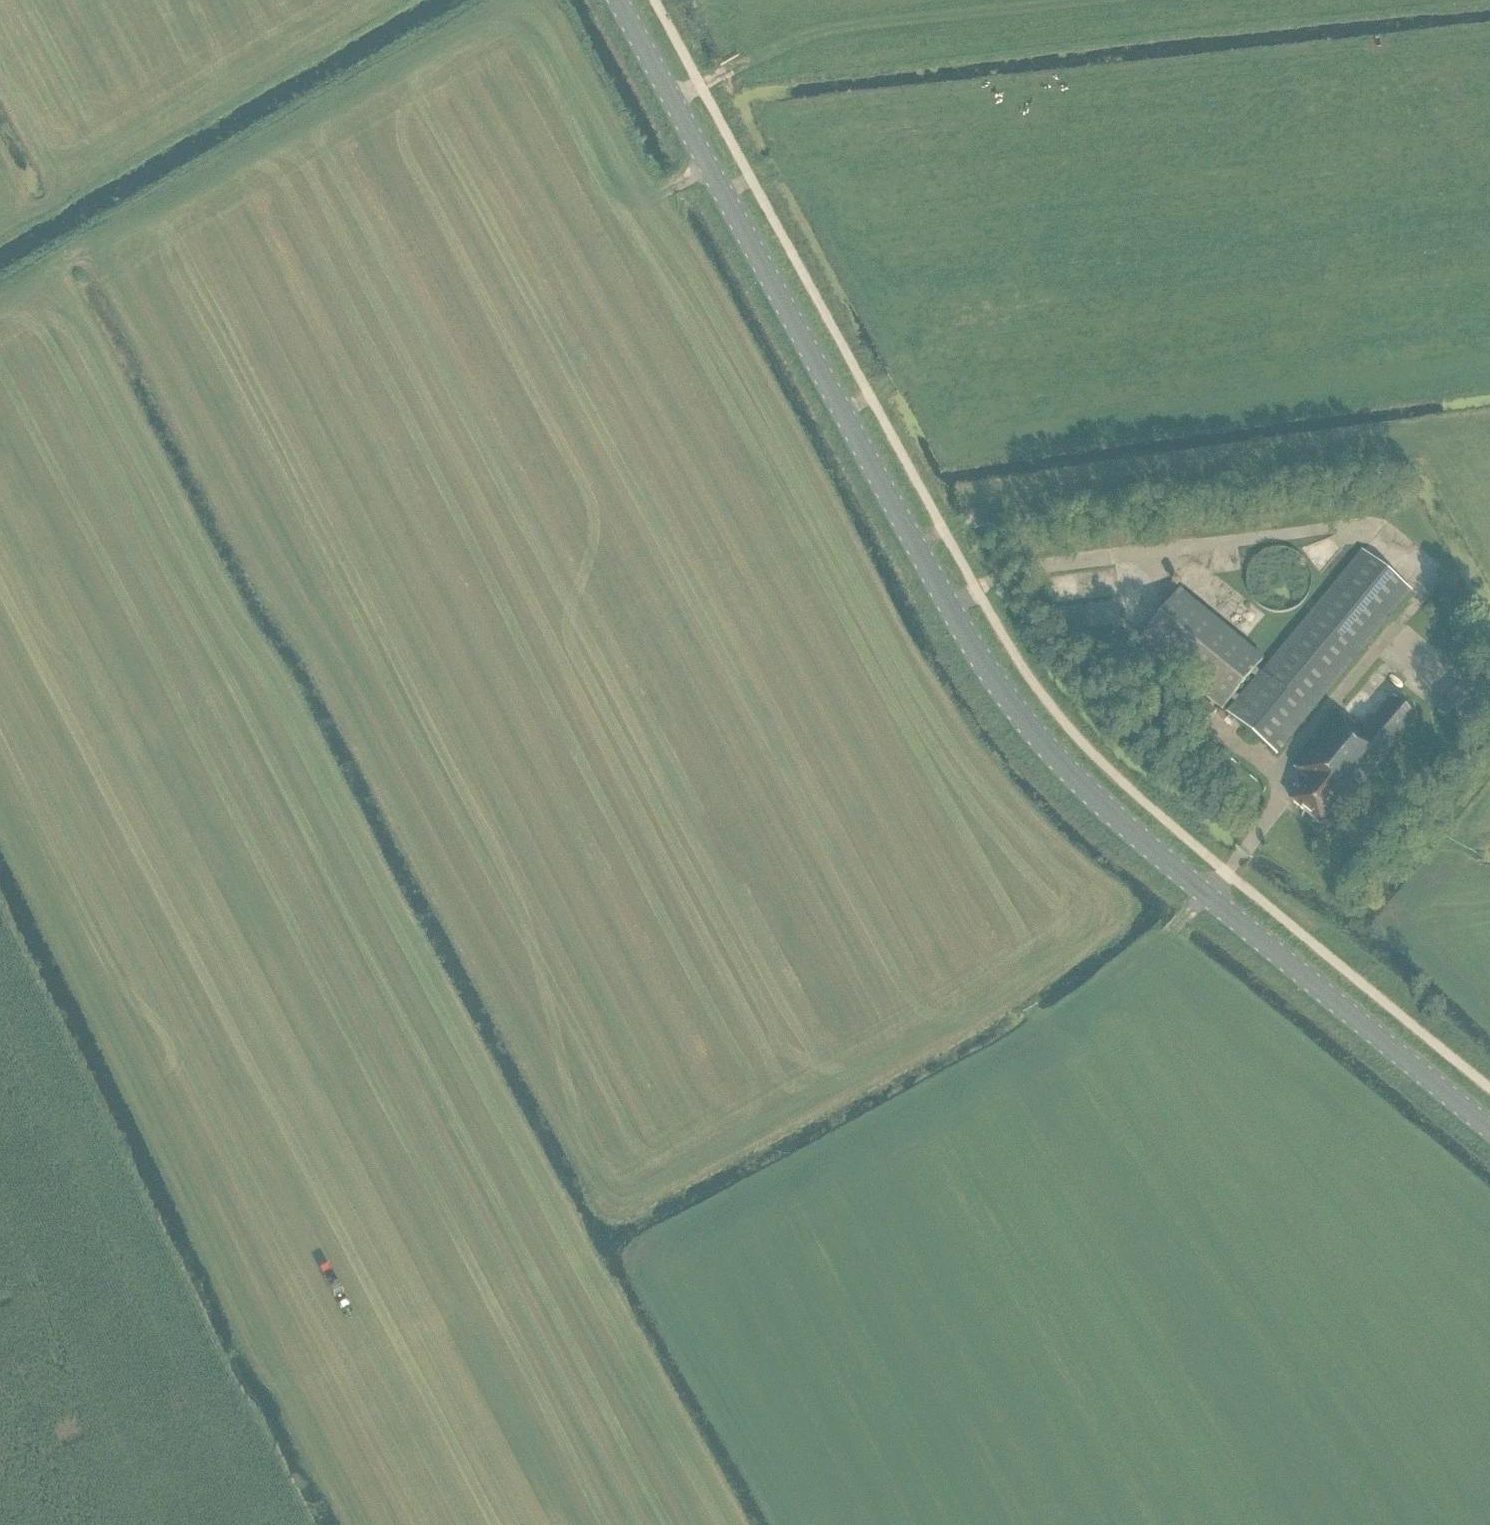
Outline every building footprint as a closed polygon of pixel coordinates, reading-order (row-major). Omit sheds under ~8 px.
[(1279,613),(1284,612),(1289,611),(1294,609),(1298,606),(1302,603),(1305,599),(1308,595),(1310,590),(1311,585),(1312,580),(1311,575),(1310,570),(1308,565),(1305,561),(1302,557),(1298,554),(1294,551),(1289,549),(1284,548),(1279,547),(1274,548),(1269,549),(1264,551),(1260,554),(1256,557),(1253,561),(1250,565),(1248,570),(1247,575),(1247,580),(1247,585),(1248,590),(1250,595),(1253,599),(1256,603),(1260,606),(1264,609),(1269,611),(1274,612),(1279,613)] [(1276,753),(1411,590),(1363,550),(1228,714),(1276,753)] [(1222,709),(1264,659),(1180,589),(1139,639),(1222,709)] [(1217,711),(1199,695),(1179,718),(1198,734),(1217,712),(1217,711)] [(1309,780),(1292,800),(1321,825),(1335,807),(1339,810),(1417,717),(1393,698),(1384,709),(1364,733),(1340,713),(1294,768),(1309,780)]
